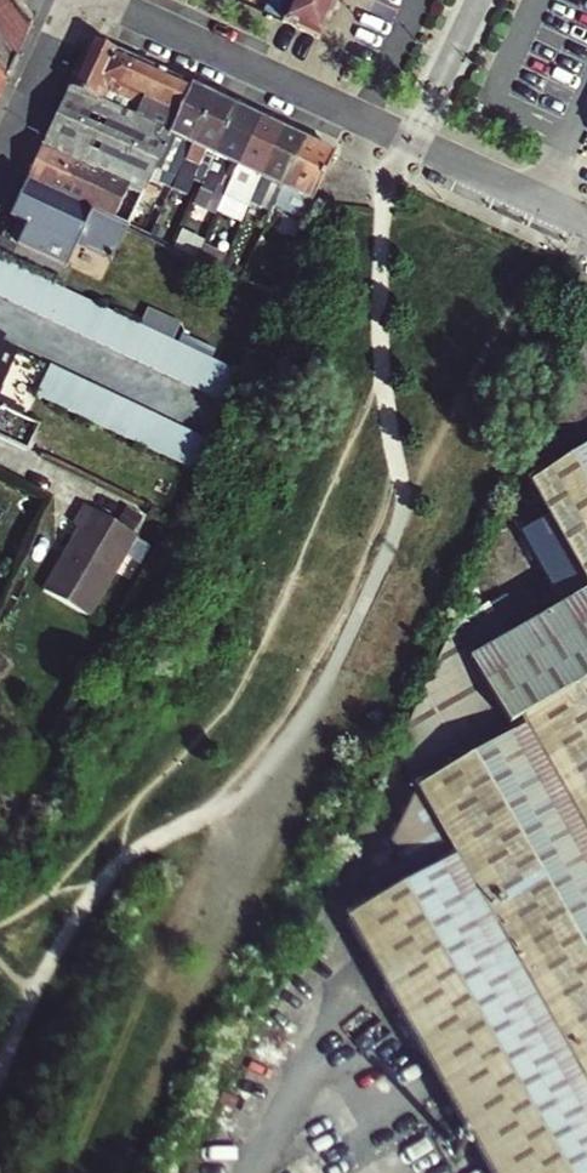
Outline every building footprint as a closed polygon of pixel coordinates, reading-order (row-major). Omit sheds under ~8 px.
[(14,56),(28,24),(10,0),(0,0),(0,37),(14,56)] [(282,20),(320,36),(336,0),(291,0),(282,20)] [(0,37),(0,86),(14,56),(0,37)] [(91,40),(69,86),(96,98),(104,80),(118,87),(132,58),(91,40)] [(191,86),(132,58),(118,87),(139,96),(147,100),(143,111),(134,107),(131,114),(169,131),(191,86)] [(96,98),(69,86),(42,145),(142,189),(149,175),(169,131),(131,114),(96,98)] [(169,131),(149,175),(162,181),(173,156),(182,160),(214,96),(191,86),(169,131)] [(143,111),(147,100),(139,96),(134,107),(143,111)] [(182,160),(173,180),(186,186),(193,170),(203,175),(236,107),(214,96),(182,160)] [(203,175),(202,177),(193,196),(215,206),(225,185),(236,162),(259,118),(236,107),(203,175)] [(259,118),(236,162),(225,185),(248,195),(259,172),(281,128),(259,118)] [(259,172),(248,195),(271,206),(275,198),(304,139),(281,128),(259,172)] [(334,153),(304,139),(275,198),(294,207),(285,225),(299,231),(307,212),(334,153)] [(142,189),(42,145),(27,176),(128,220),(142,189)] [(112,258),(128,220),(27,176),(10,214),(26,222),(17,241),(67,264),(77,242),(112,258)] [(21,266),(6,259),(0,273),(0,292),(7,295),(21,266)] [(21,302),(35,273),(21,266),(7,295),(21,302)] [(36,309),(49,279),(35,273),(21,302),(36,309)] [(64,286),(62,285),(49,279),(36,309),(50,315),(64,286)] [(65,322),(78,292),(64,286),(50,315),(65,322)] [(79,328),(93,299),(78,292),(65,322),(79,328)] [(93,335),(107,305),(93,299),(79,328),(93,335)] [(108,341),(121,312),(107,305),(93,335),(108,341)] [(122,348),(135,319),(121,312),(108,341),(122,348)] [(136,355),(150,325),(135,319),(122,348),(136,355)] [(151,361),(164,332),(150,325),(136,355),(151,361)] [(165,368),(178,338),(164,332),(151,361),(165,368)] [(16,346),(3,340),(5,335),(0,333),(0,381),(16,346)] [(179,374),(193,345),(178,338),(165,368),(179,374)] [(194,381),(207,352),(193,345),(179,374),(194,381)] [(208,387),(221,358),(207,352),(194,381),(208,387)] [(223,394),(236,365),(221,358),(208,387),(223,394)] [(49,397),(63,367),(48,361),(34,390),(49,397)] [(64,404),(78,374),(63,367),(49,397),(64,404)] [(78,411),(92,381),(78,374),(64,404),(78,411)] [(93,417),(107,387),(92,381),(78,411),(93,417)] [(107,424),(121,394),(107,387),(93,417),(107,424)] [(122,430),(136,401),(121,394),(107,424),(122,430)] [(26,445),(38,419),(0,401),(0,433),(26,445)] [(136,437),(150,407),(136,401),(122,430),(136,437)] [(151,444),(165,414),(150,407),(136,437),(151,444)] [(165,450),(179,421),(165,414),(151,444),(165,450)] [(180,457),(194,427),(179,421),(165,450),(180,457)] [(191,462),(205,433),(194,427),(180,457),(191,462)] [(208,434),(205,433),(191,462),(195,464),(208,434)] [(533,497),(542,512),(519,528),(560,601),(465,655),(459,648),(401,771),(449,853),(339,914),(485,1172),(586,1172),(586,465),(533,497)] [(85,503),(76,524),(84,527),(53,592),(100,614),(140,529),(85,503)]
